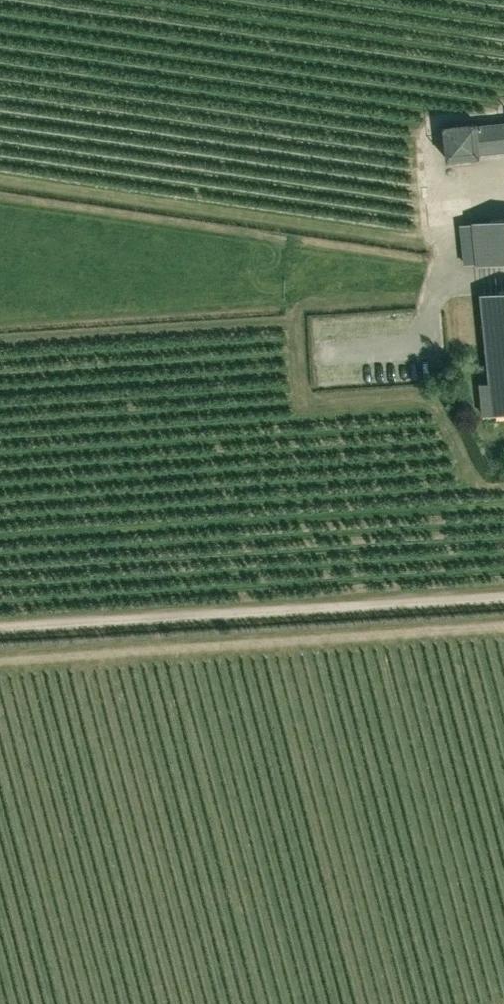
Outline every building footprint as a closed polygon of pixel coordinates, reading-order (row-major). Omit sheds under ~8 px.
[(442,128),(447,163),(476,159),(475,152),(503,148),(503,119),(442,128)] [(478,265),(503,262),(503,219),(473,223),(475,242),(477,262),(478,265)] [(475,242),(463,243),(465,263),(477,262),(475,242)] [(481,295),(493,415),(503,413),(503,292),(481,295)]
